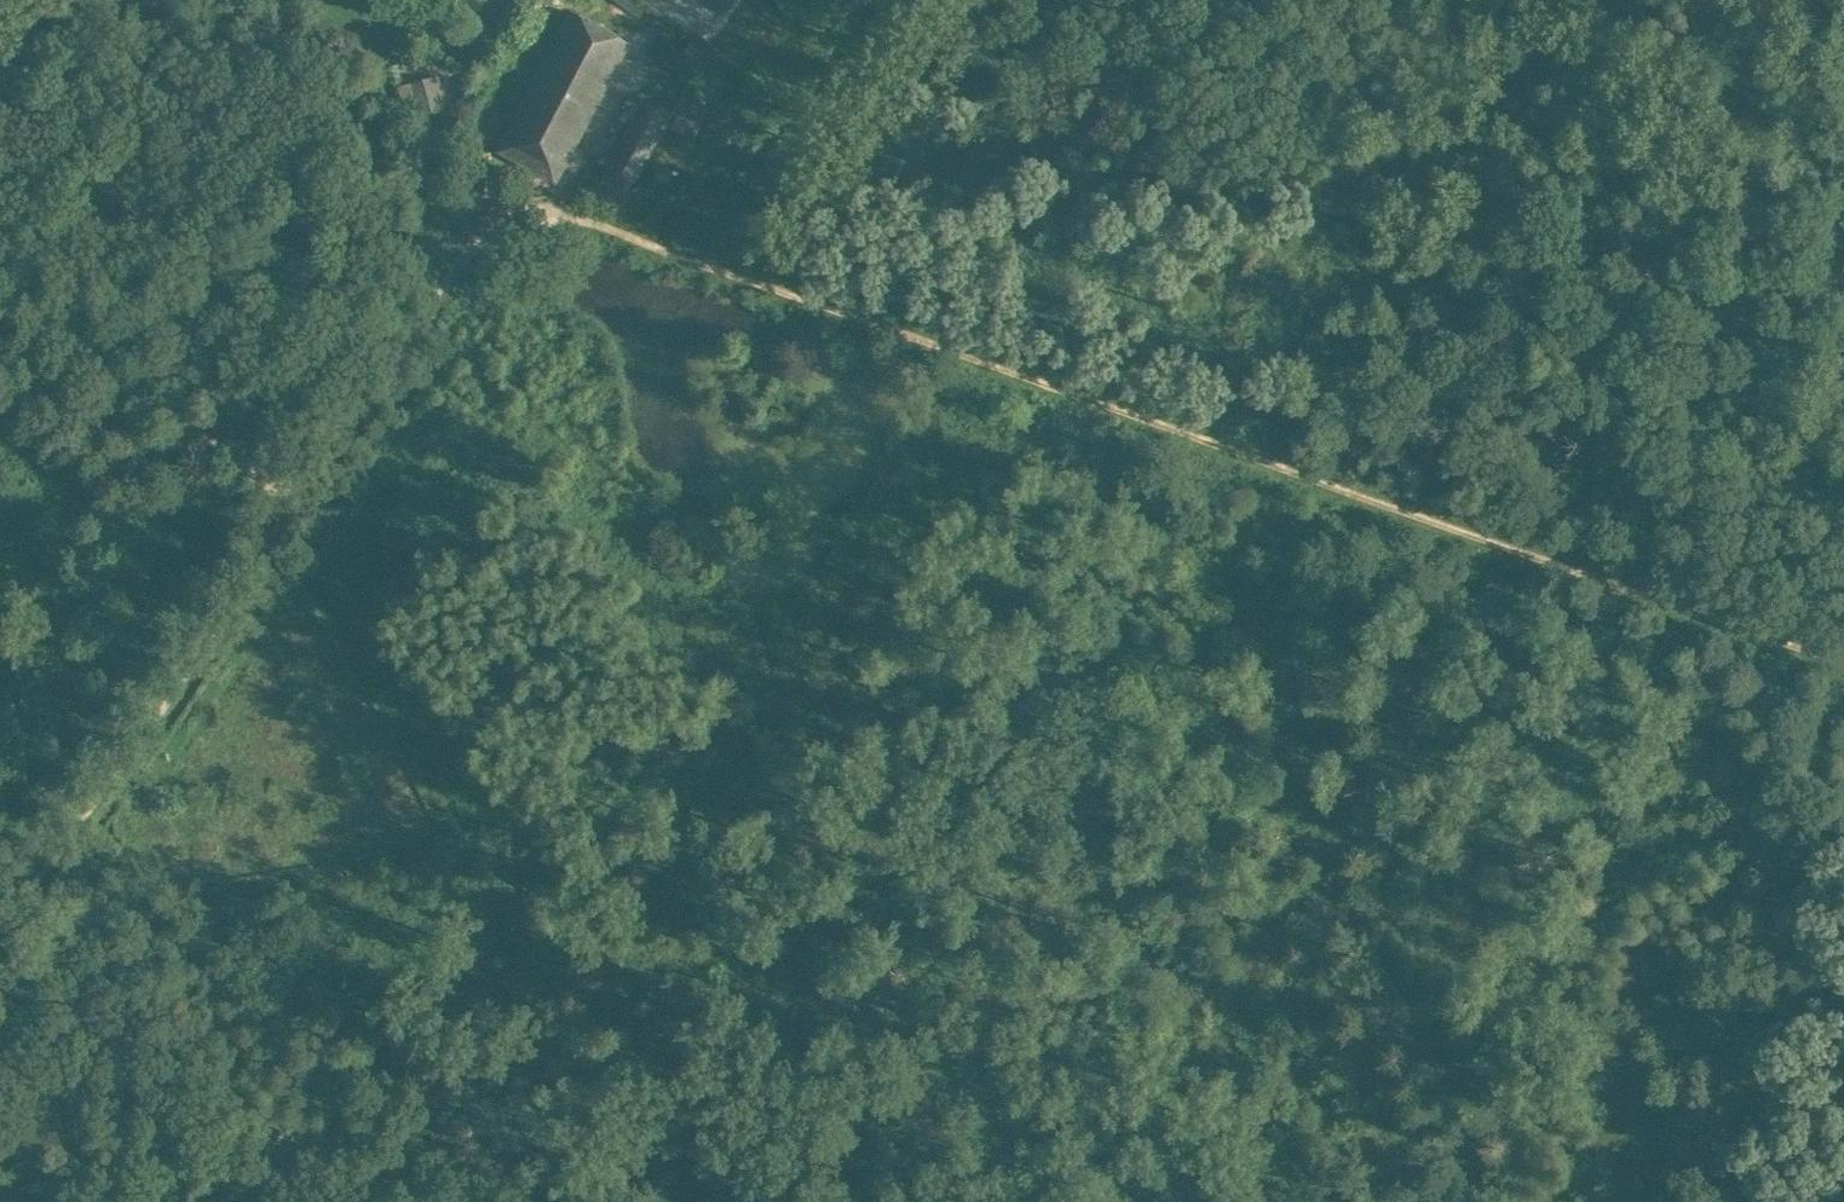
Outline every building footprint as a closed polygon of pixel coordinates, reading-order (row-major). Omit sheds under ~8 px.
[(497,150),(555,181),(628,42),(570,11),(497,150)] [(398,85),(406,115),(443,106),(436,74),(398,85)] [(607,167),(633,182),(671,113),(645,99),(607,167)]
